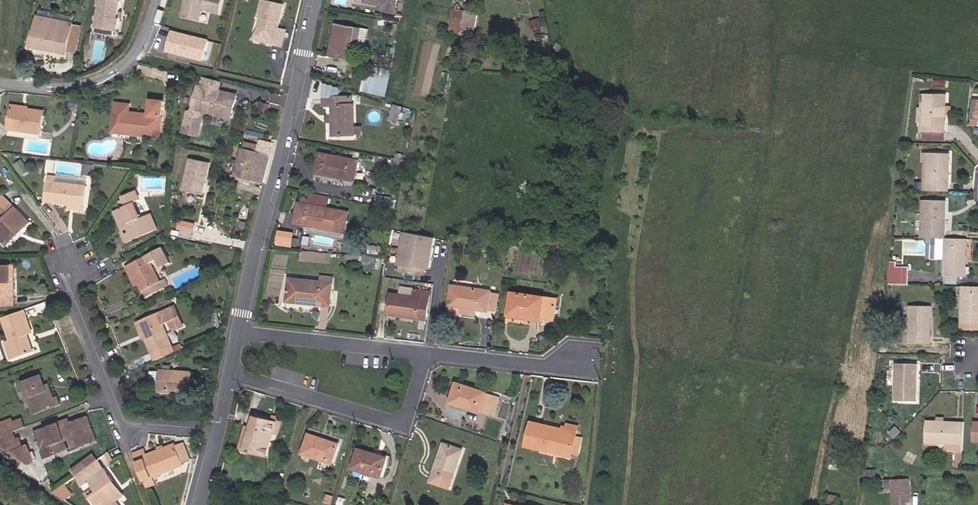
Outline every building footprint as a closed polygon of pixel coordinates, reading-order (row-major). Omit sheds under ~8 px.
[(123,0),(103,0),(98,26),(117,29),(120,30),(122,18),(120,18),(121,12),(123,0)] [(222,0),(186,0),(182,16),(200,20),(202,9),(219,13),(222,0)] [(398,0),(369,0),(370,2),(374,3),(376,1),(378,5),(385,6),(384,11),(396,13),(398,0)] [(278,29),(284,6),(263,1),(259,16),(262,17),(259,31),(264,38),(275,41),(274,44),(282,46),(286,31),(278,29)] [(462,34),(466,12),(454,10),(453,19),(454,19),(451,32),(462,34)] [(474,37),(478,15),(466,12),(462,34),(474,37)] [(77,53),(82,26),(38,17),(33,46),(68,53),(68,52),(77,53)] [(541,28),(540,21),(531,22),(532,29),(541,28)] [(351,60),(354,44),(352,44),(355,27),(336,24),(333,40),(338,41),(335,57),(351,60)] [(116,36),(117,29),(98,26),(97,33),(116,36)] [(365,46),(368,30),(355,27),(352,44),(354,44),(365,46)] [(209,39),(169,30),(164,51),(204,60),(209,39)] [(264,38),(259,31),(253,39),(274,44),(275,41),(264,38)] [(386,97),(392,71),(367,65),(361,91),(386,97)] [(219,91),(222,81),(204,77),(202,87),(219,91)] [(326,91),(327,84),(316,82),(315,90),(326,91)] [(232,119),(237,95),(219,91),(202,87),(198,86),(192,112),(189,112),(184,132),(199,136),(204,115),(201,115),(202,112),(205,112),(232,119)] [(944,125),(945,106),(946,106),(947,94),(925,94),(925,108),(921,108),(918,108),(918,123),(920,123),(921,132),(945,132),(946,125),(944,125)] [(355,126),(354,105),(352,105),(352,97),(334,97),(326,98),(324,98),(324,106),(333,106),(333,116),(333,122),(334,136),(355,135),(355,126)] [(161,132),(165,102),(152,100),(150,115),(129,112),(130,105),(116,103),(113,132),(143,136),(144,130),(161,132)] [(269,112),(270,104),(262,103),(260,110),(269,112)] [(402,108),(394,105),(389,120),(398,123),(400,115),(402,108)] [(42,133),(45,111),(29,109),(12,107),(9,129),(42,133)] [(411,118),(412,112),(402,108),(400,115),(411,118)] [(364,135),(363,126),(355,126),(355,135),(364,135)] [(41,140),(42,133),(9,129),(8,136),(41,140)] [(263,183),(273,144),(260,140),(259,146),(244,142),(235,176),(263,183)] [(948,183),(948,165),(950,165),(950,153),(928,153),(927,191),(949,191),(949,183),(948,183)] [(355,181),(359,161),(321,154),(317,173),(355,181)] [(204,195),(211,163),(190,158),(183,190),(204,195)] [(405,166),(406,160),(393,158),(391,164),(405,166)] [(30,170),(22,160),(15,165),(23,175),(30,170)] [(93,177),(95,165),(83,164),(82,175),(93,177)] [(84,206),(86,186),(55,182),(56,177),(48,176),(45,201),(71,204),(84,206)] [(86,186),(87,179),(56,176),(56,177),(55,182),(86,186)] [(159,229),(152,214),(142,218),(135,202),(141,200),(136,191),(123,196),(125,199),(120,201),(123,207),(118,210),(125,227),(129,226),(132,231),(125,234),(124,235),(128,243),(159,229)] [(329,209),(331,197),(311,193),(309,205),(329,209)] [(9,202),(3,196),(0,199),(0,211),(9,202)] [(386,207),(387,199),(373,196),(372,204),(386,207)] [(944,227),(945,209),(946,209),(946,201),(924,200),(922,238),(926,238),(937,239),(946,239),(946,227),(944,227)] [(9,202),(0,211),(0,217),(3,220),(0,223),(0,238),(8,246),(16,237),(14,235),(20,229),(22,231),(30,223),(9,202)] [(344,232),(348,212),(329,209),(309,205),(300,203),(296,223),(344,232)] [(125,227),(118,210),(115,211),(125,234),(132,231),(129,226),(125,227)] [(193,232),(195,224),(181,221),(180,229),(193,232)] [(192,239),(193,232),(180,229),(178,236),(192,239)] [(294,232),(277,230),(275,244),(292,246),(294,232)] [(435,236),(401,231),(396,263),(399,264),(426,268),(430,269),(435,236)] [(166,237),(164,232),(157,236),(160,241),(166,237)] [(161,246),(168,242),(166,237),(160,241),(159,241),(161,246)] [(564,248),(565,241),(543,239),(543,245),(564,248)] [(966,277),(967,265),(965,265),(966,247),(967,247),(967,239),(946,239),(937,239),(937,243),(936,259),(945,259),(944,276),(966,277)] [(384,255),(384,247),(369,246),(369,254),(384,255)] [(161,281),(152,263),(160,259),(164,267),(172,263),(164,247),(130,265),(140,284),(143,291),(144,291),(148,297),(169,286),(166,279),(161,281)] [(473,256),(474,248),(466,247),(465,255),(473,256)] [(399,264),(398,271),(425,275),(426,268),(399,264)] [(908,285),(909,267),(897,267),(897,264),(891,264),(889,284),(908,285)] [(140,284),(130,265),(126,266),(136,286),(140,284)] [(15,283),(10,283),(10,266),(0,266),(0,305),(16,305),(15,283)] [(330,306),(333,278),(322,277),(321,282),(289,279),(287,302),(330,306)] [(488,311),(491,292),(482,291),(453,286),(448,313),(463,315),(464,313),(474,315),(477,309),(488,311)] [(963,286),(961,322),(967,322),(967,330),(977,330),(977,286),(963,286)] [(414,297),(415,289),(402,288),(401,295),(414,297)] [(427,320),(431,292),(415,289),(414,297),(401,295),(391,294),(388,314),(427,320)] [(496,312),(499,294),(491,292),(488,311),(496,312)] [(542,318),(544,305),(556,307),(558,299),(512,293),(509,315),(542,320),(542,318)] [(555,320),(556,307),(544,305),(542,318),(555,320)] [(929,336),(930,318),(931,318),(931,306),(910,306),(909,343),(931,344),(931,336),(929,336)] [(175,352),(163,325),(170,322),(174,330),(184,326),(175,307),(142,321),(148,336),(146,336),(156,361),(175,352)] [(33,333),(25,310),(3,318),(11,340),(6,342),(13,360),(34,352),(28,335),(33,333)] [(148,336),(142,321),(137,323),(143,337),(146,336),(148,336)] [(916,390),(916,371),(918,372),(918,364),(896,363),(895,401),(917,402),(917,390),(916,390)] [(190,393),(192,372),(160,370),(160,371),(153,371),(151,373),(150,381),(153,383),(159,384),(158,390),(175,392),(190,393)] [(23,380),(35,413),(62,403),(59,394),(56,395),(52,397),(46,382),(42,373),(23,380)] [(52,397),(56,395),(50,381),(46,382),(52,397)] [(493,416),(500,397),(457,383),(451,402),(493,416)] [(507,421),(514,401),(500,397),(493,416),(507,421)] [(14,416),(8,419),(10,425),(16,422),(14,416)] [(98,441),(88,416),(71,423),(69,419),(36,432),(46,459),(56,455),(55,454),(52,446),(67,440),(76,437),(80,448),(98,441)] [(274,433),(277,422),(272,421),(255,416),(252,428),(246,426),(240,448),(246,450),(245,450),(268,457),(274,433)] [(278,434),(282,419),(274,416),(272,421),(277,422),(274,433),(278,434)] [(24,419),(16,422),(10,425),(8,419),(0,422),(0,425),(2,429),(0,430),(0,438),(16,431),(27,427),(24,419)] [(963,451),(964,423),(956,422),(956,424),(935,423),(935,421),(926,421),(924,443),(940,444),(940,451),(954,451),(963,451)] [(577,436),(577,432),(564,429),(532,422),(527,446),(572,457),(573,454),(577,436)] [(577,432),(579,426),(569,424),(568,427),(565,427),(564,429),(577,432)] [(20,440),(16,431),(0,438),(0,443),(4,446),(20,440)] [(334,463),(339,447),(329,443),(330,441),(310,434),(304,454),(334,463)] [(579,455),(583,438),(577,436),(573,454),(579,455)] [(27,446),(24,438),(20,440),(4,446),(30,464),(31,464),(33,464),(35,463),(35,461),(36,460),(36,458),(31,444),(27,446)] [(70,449),(67,440),(52,446),(55,454),(70,449)] [(190,459),(184,443),(177,446),(183,462),(190,459)] [(450,488),(463,450),(444,443),(431,482),(450,488)] [(154,477),(184,465),(183,462),(177,446),(176,444),(164,448),(165,451),(160,453),(159,450),(148,455),(145,456),(147,459),(137,463),(147,487),(156,484),(154,477)] [(382,477),(388,458),(359,449),(353,468),(382,477)] [(147,459),(145,456),(148,455),(146,450),(134,455),(137,463),(147,459)] [(962,461),(963,451),(954,451),(954,460),(962,461)] [(99,460),(95,454),(88,460),(92,465),(99,460)] [(107,486),(115,481),(99,460),(92,465),(85,470),(77,476),(84,486),(91,482),(95,488),(87,494),(90,498),(92,497),(98,504),(121,504),(117,500),(107,486)] [(92,465),(88,460),(81,465),(85,470),(92,465)] [(77,476),(85,470),(81,465),(73,471),(77,476)] [(876,482),(876,470),(865,470),(866,481),(876,482)] [(273,488),(276,480),(269,477),(266,486),(273,488)] [(909,479),(892,480),(892,489),(893,504),(911,504),(909,479)] [(892,489),(892,480),(883,480),(883,489),(892,489)] [(125,495),(115,481),(107,486),(117,500),(125,495)] [(67,500),(75,494),(67,483),(55,492),(67,500)] [(331,504),(334,496),(326,494),(324,503),(331,504)] [(840,497),(827,495),(826,504),(838,504),(840,497)]
